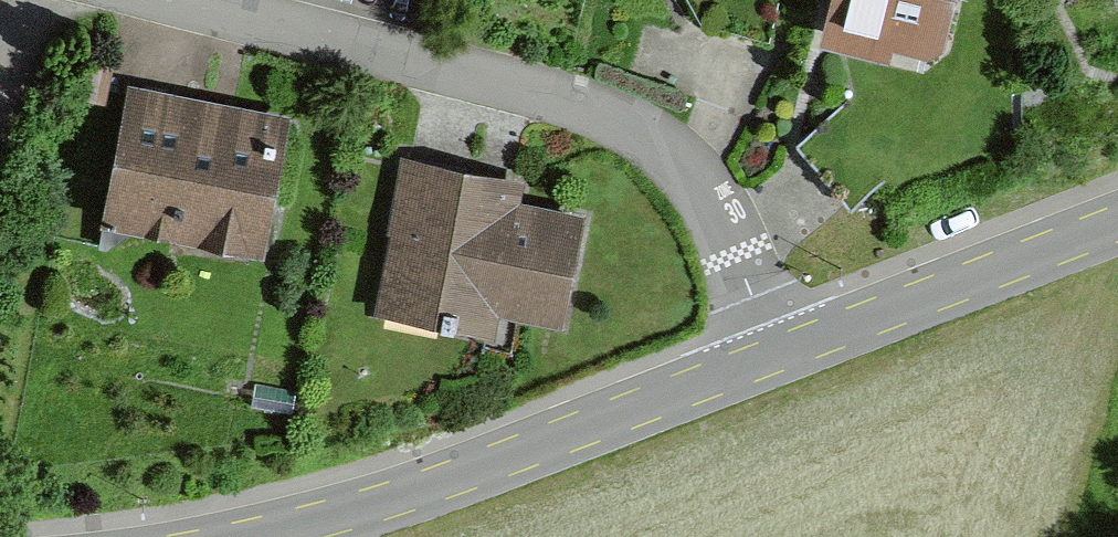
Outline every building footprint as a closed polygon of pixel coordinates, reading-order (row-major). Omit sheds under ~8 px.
[(824,45),(942,74),(961,0),(835,0),(824,45)] [(295,120),(135,90),(110,226),(270,255),(295,120)] [(528,182),(406,163),(380,322),(502,342),(506,317),(575,328),(591,223),(524,212),(528,182)] [(11,343),(0,308),(0,345),(11,343)]
